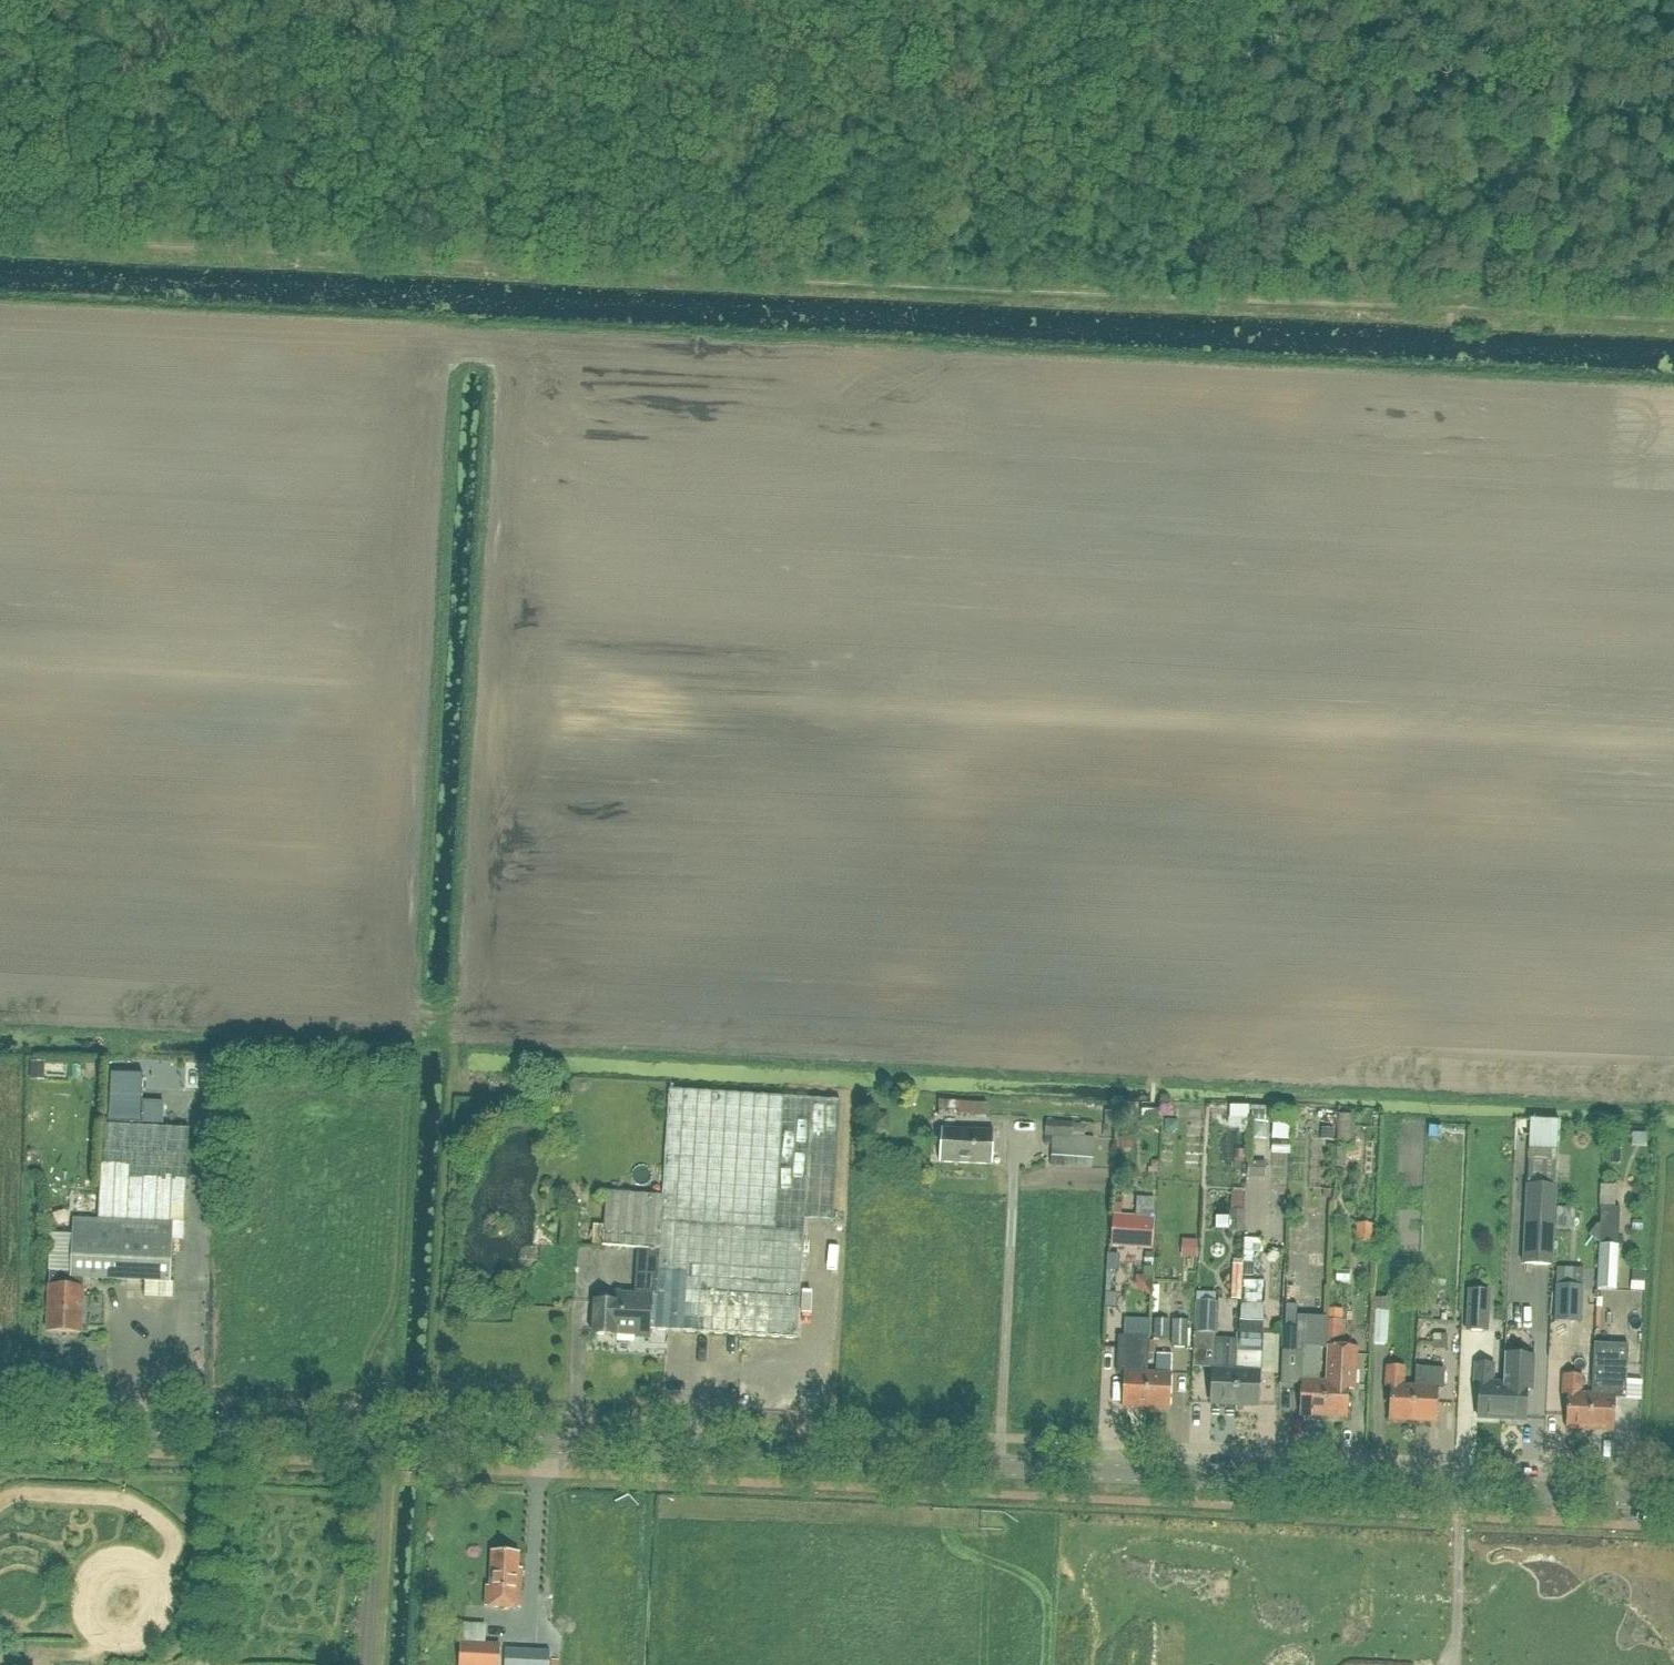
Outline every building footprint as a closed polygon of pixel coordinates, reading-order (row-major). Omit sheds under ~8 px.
[(603,1248),(637,1250),(636,1276),(658,1278),(657,1298),(650,1298),(650,1297),(616,1295),(615,1303),(594,1302),(592,1336),(615,1337),(615,1336),(635,1337),(635,1330),(797,1340),(804,1220),(833,1222),(841,1102),(669,1091),(662,1197),(606,1194),(603,1248)] [(170,1118),(170,1096),(149,1096),(149,1118),(170,1118)] [(986,1118),(987,1105),(939,1101),(938,1110),(957,1111),(957,1116),(986,1118)] [(1233,1106),(1233,1110),(1233,1121),(1245,1122),(1245,1107),(1233,1106)] [(1338,1116),(1336,1147),(1351,1148),(1353,1117),(1338,1116)] [(1092,1171),(1094,1138),(1070,1137),(1072,1123),(1045,1122),(1044,1145),(1051,1145),(1049,1169),(1092,1171)] [(1275,1122),(1275,1142),(1293,1142),(1293,1122),(1275,1122)] [(170,1284),(172,1225),(185,1225),(189,1129),(102,1126),(98,1222),(72,1221),(70,1274),(50,1273),(49,1287),(47,1333),(81,1334),(83,1288),(83,1281),(170,1284)] [(992,1165),(993,1132),(941,1130),(939,1163),(992,1165)] [(1247,1163),(1247,1179),(1265,1179),(1265,1163),(1247,1163)] [(1518,1265),(1546,1265),(1548,1187),(1519,1186),(1518,1265)] [(1246,1212),(1244,1212),(1245,1194),(1229,1193),(1228,1211),(1228,1232),(1245,1233),(1246,1212)] [(576,1248),(578,1208),(562,1207),(560,1247),(576,1248)] [(1598,1208),(1597,1246),(1615,1246),(1617,1209),(1598,1208)] [(1113,1216),(1112,1242),(1152,1244),(1153,1217),(1113,1216)] [(1357,1225),(1356,1242),(1371,1243),(1372,1226),(1357,1225)] [(841,1255),(844,1229),(833,1228),(830,1254),(841,1255)] [(1265,1241),(1265,1230),(1248,1230),(1248,1240),(1245,1240),(1244,1264),(1252,1264),(1253,1253),(1257,1253),(1257,1241),(1265,1241)] [(1189,1265),(1191,1237),(1174,1237),(1172,1264),(1189,1265)] [(1597,1246),(1596,1291),(1614,1291),(1615,1246),(1597,1246)] [(1129,1285),(1130,1255),(1116,1255),(1115,1285),(1129,1285)] [(1243,1266),(1232,1265),(1231,1301),(1260,1303),(1261,1288),(1242,1287),(1243,1266)] [(805,1291),(816,1291),(816,1267),(806,1267),(805,1291)] [(1191,1291),(1190,1278),(1174,1279),(1175,1292),(1191,1291)] [(1387,1345),(1390,1300),(1374,1299),(1372,1345),(1387,1345)] [(1158,1301),(1158,1319),(1175,1319),(1175,1302),(1158,1301)] [(1195,1334),(1211,1334),(1217,1335),(1219,1304),(1196,1303),(1195,1334)] [(1552,1355),(1578,1356),(1586,1356),(1587,1314),(1554,1313),(1552,1355)] [(1237,1341),(1236,1406),(1259,1407),(1262,1316),(1239,1316),(1239,1341),(1237,1341)] [(1125,1320),(1124,1336),(1148,1337),(1148,1321),(1125,1320)] [(1168,1340),(1169,1321),(1154,1321),(1153,1339),(1168,1340)] [(1327,1321),(1326,1342),(1344,1343),(1345,1322),(1327,1321)] [(802,1322),(801,1341),(812,1342),(813,1323),(802,1322)] [(1187,1349),(1188,1322),(1173,1322),(1171,1349),(1187,1349)] [(1298,1353),(1299,1328),(1283,1328),(1282,1352),(1298,1353)] [(1148,1375),(1149,1338),(1119,1337),(1117,1375),(1124,1375),(1123,1406),(1146,1407),(1148,1375)] [(1236,1406),(1237,1341),(1213,1340),(1212,1406),(1236,1406)] [(1300,1415),(1324,1416),(1325,1383),(1326,1383),(1327,1348),(1303,1347),(1300,1415)] [(1331,1384),(1326,1383),(1325,1383),(1324,1416),(1348,1417),(1349,1386),(1355,1386),(1357,1349),(1333,1348),(1331,1384)] [(1148,1375),(1146,1407),(1170,1408),(1172,1355),(1158,1354),(1157,1375),(1148,1375)] [(1501,1386),(1501,1419),(1524,1420),(1525,1389),(1531,1389),(1531,1357),(1502,1356),(1501,1386)] [(1592,1363),(1591,1397),(1590,1430),(1614,1431),(1615,1400),(1626,1400),(1627,1364),(1592,1363)] [(1501,1419),(1501,1386),(1486,1386),(1486,1366),(1467,1365),(1467,1386),(1477,1386),(1477,1419),(1501,1419)] [(1413,1420),(1414,1388),(1404,1388),(1405,1368),(1387,1367),(1386,1387),(1391,1388),(1389,1419),(1413,1420)] [(1425,1389),(1414,1388),(1413,1420),(1437,1421),(1438,1390),(1443,1390),(1444,1369),(1426,1369),(1425,1389)] [(1590,1430),(1591,1397),(1581,1397),(1582,1376),(1563,1375),(1562,1400),(1566,1400),(1565,1429),(1590,1430)] [(521,1610),(523,1570),(519,1570),(520,1553),(492,1553),(491,1589),(486,1589),(486,1609),(521,1610)] [(479,1625),(462,1624),(460,1664),(499,1664),(500,1644),(485,1644),(486,1625),(479,1625)] [(506,1647),(505,1664),(522,1664),(522,1647),(506,1647)]
